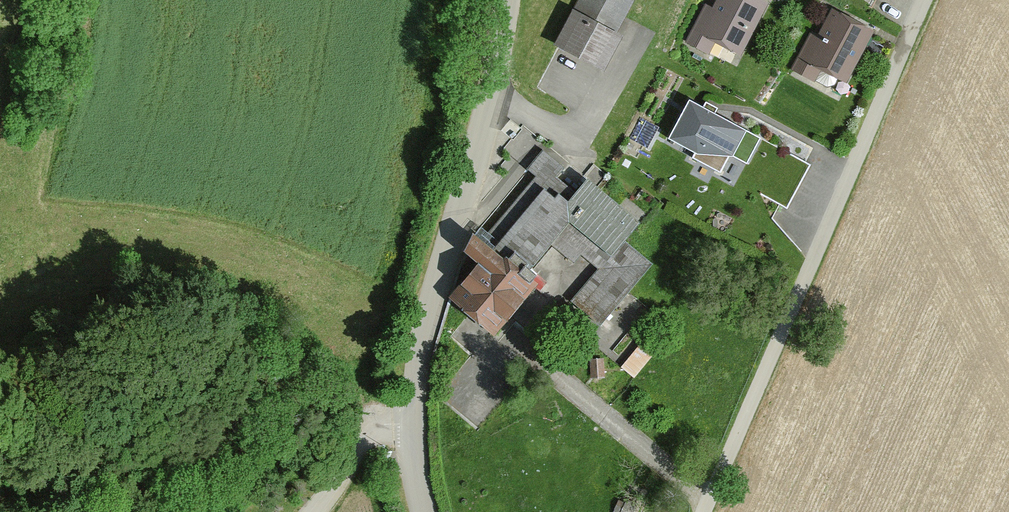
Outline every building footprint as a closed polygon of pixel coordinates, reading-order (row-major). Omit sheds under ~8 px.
[(556,45),(606,71),(624,38),(616,34),(634,0),(580,0),(556,45)] [(760,0),(715,0),(698,34),(738,54),(764,2),(760,0)] [(868,31),(828,12),(804,63),(843,82),(868,31)] [(746,125),(689,94),(668,132),(697,148),(693,155),(721,171),(746,125)] [(604,328),(654,268),(626,245),(639,229),(578,179),(569,190),(555,178),(563,168),(543,151),(522,176),(537,188),(489,246),(493,249),(490,253),(470,237),(457,252),(471,263),(444,296),(492,336),(540,278),(531,271),(534,267),(536,269),(560,240),(598,271),(572,303),(604,328)]
